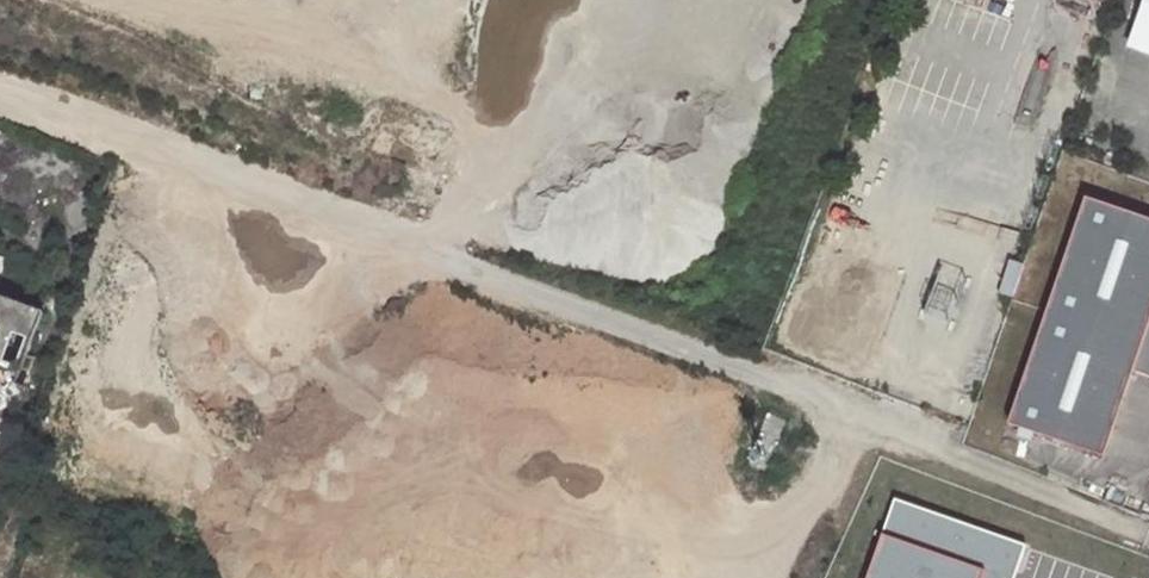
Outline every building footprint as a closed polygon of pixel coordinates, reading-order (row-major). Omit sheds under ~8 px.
[(1133,44),(1148,50),(1148,0),(1133,44)] [(1092,200),(1014,425),(1109,457),(1139,373),(1148,376),(1148,220),(1092,200)] [(123,212),(60,388),(131,414),(195,238),(123,212)] [(16,375),(40,313),(0,298),(0,370),(16,375)] [(887,529),(989,566),(984,577),(1016,577),(1029,542),(900,495),(887,529)] [(887,529),(870,577),(984,577),(989,566),(887,529)]
